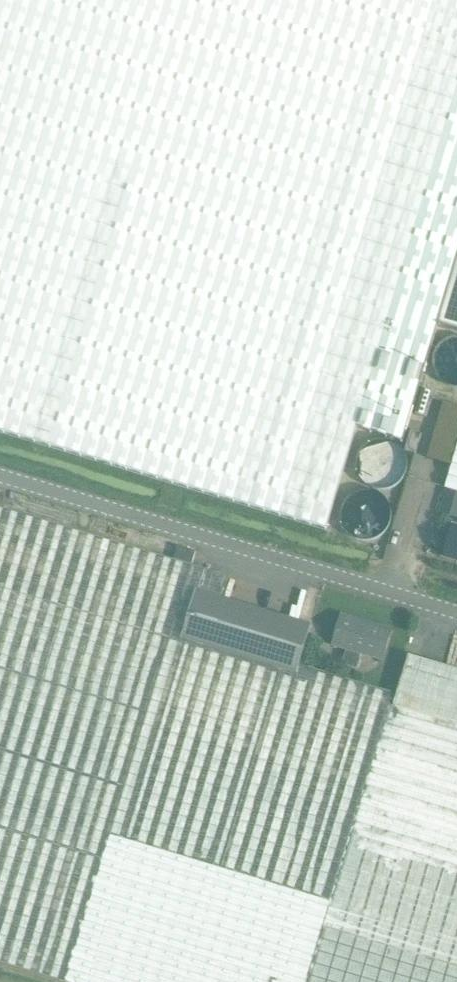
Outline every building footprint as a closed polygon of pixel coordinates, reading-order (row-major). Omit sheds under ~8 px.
[(327,529),(357,429),(404,443),(439,327),(456,266),(456,0),(0,0),(0,431),(327,529)] [(456,332),(456,266),(439,327),(456,332)] [(424,386),(416,415),(427,419),(436,389),(424,386)] [(427,458),(450,465),(456,443),(456,406),(444,402),(427,458)] [(415,455),(421,435),(411,432),(405,452),(415,455)] [(444,490),(456,494),(456,446),(444,490)] [(456,521),(456,494),(448,491),(440,516),(456,521)] [(222,601),(228,579),(0,511),(0,964),(61,981),(456,981),(456,726),(394,707),(389,705),(393,693),(299,665),(296,675),(179,640),(193,592),(222,601)] [(453,527),(444,557),(456,561),(456,528),(453,527)] [(174,560),(191,565),(195,552),(179,547),(174,560)] [(310,627),(222,601),(193,592),(179,640),(296,675),(299,665),(310,627)] [(332,647),(347,651),(343,664),(357,669),(361,656),(382,662),(391,634),(341,618),(332,647)] [(394,707),(456,726),(456,670),(409,656),(394,707)]
